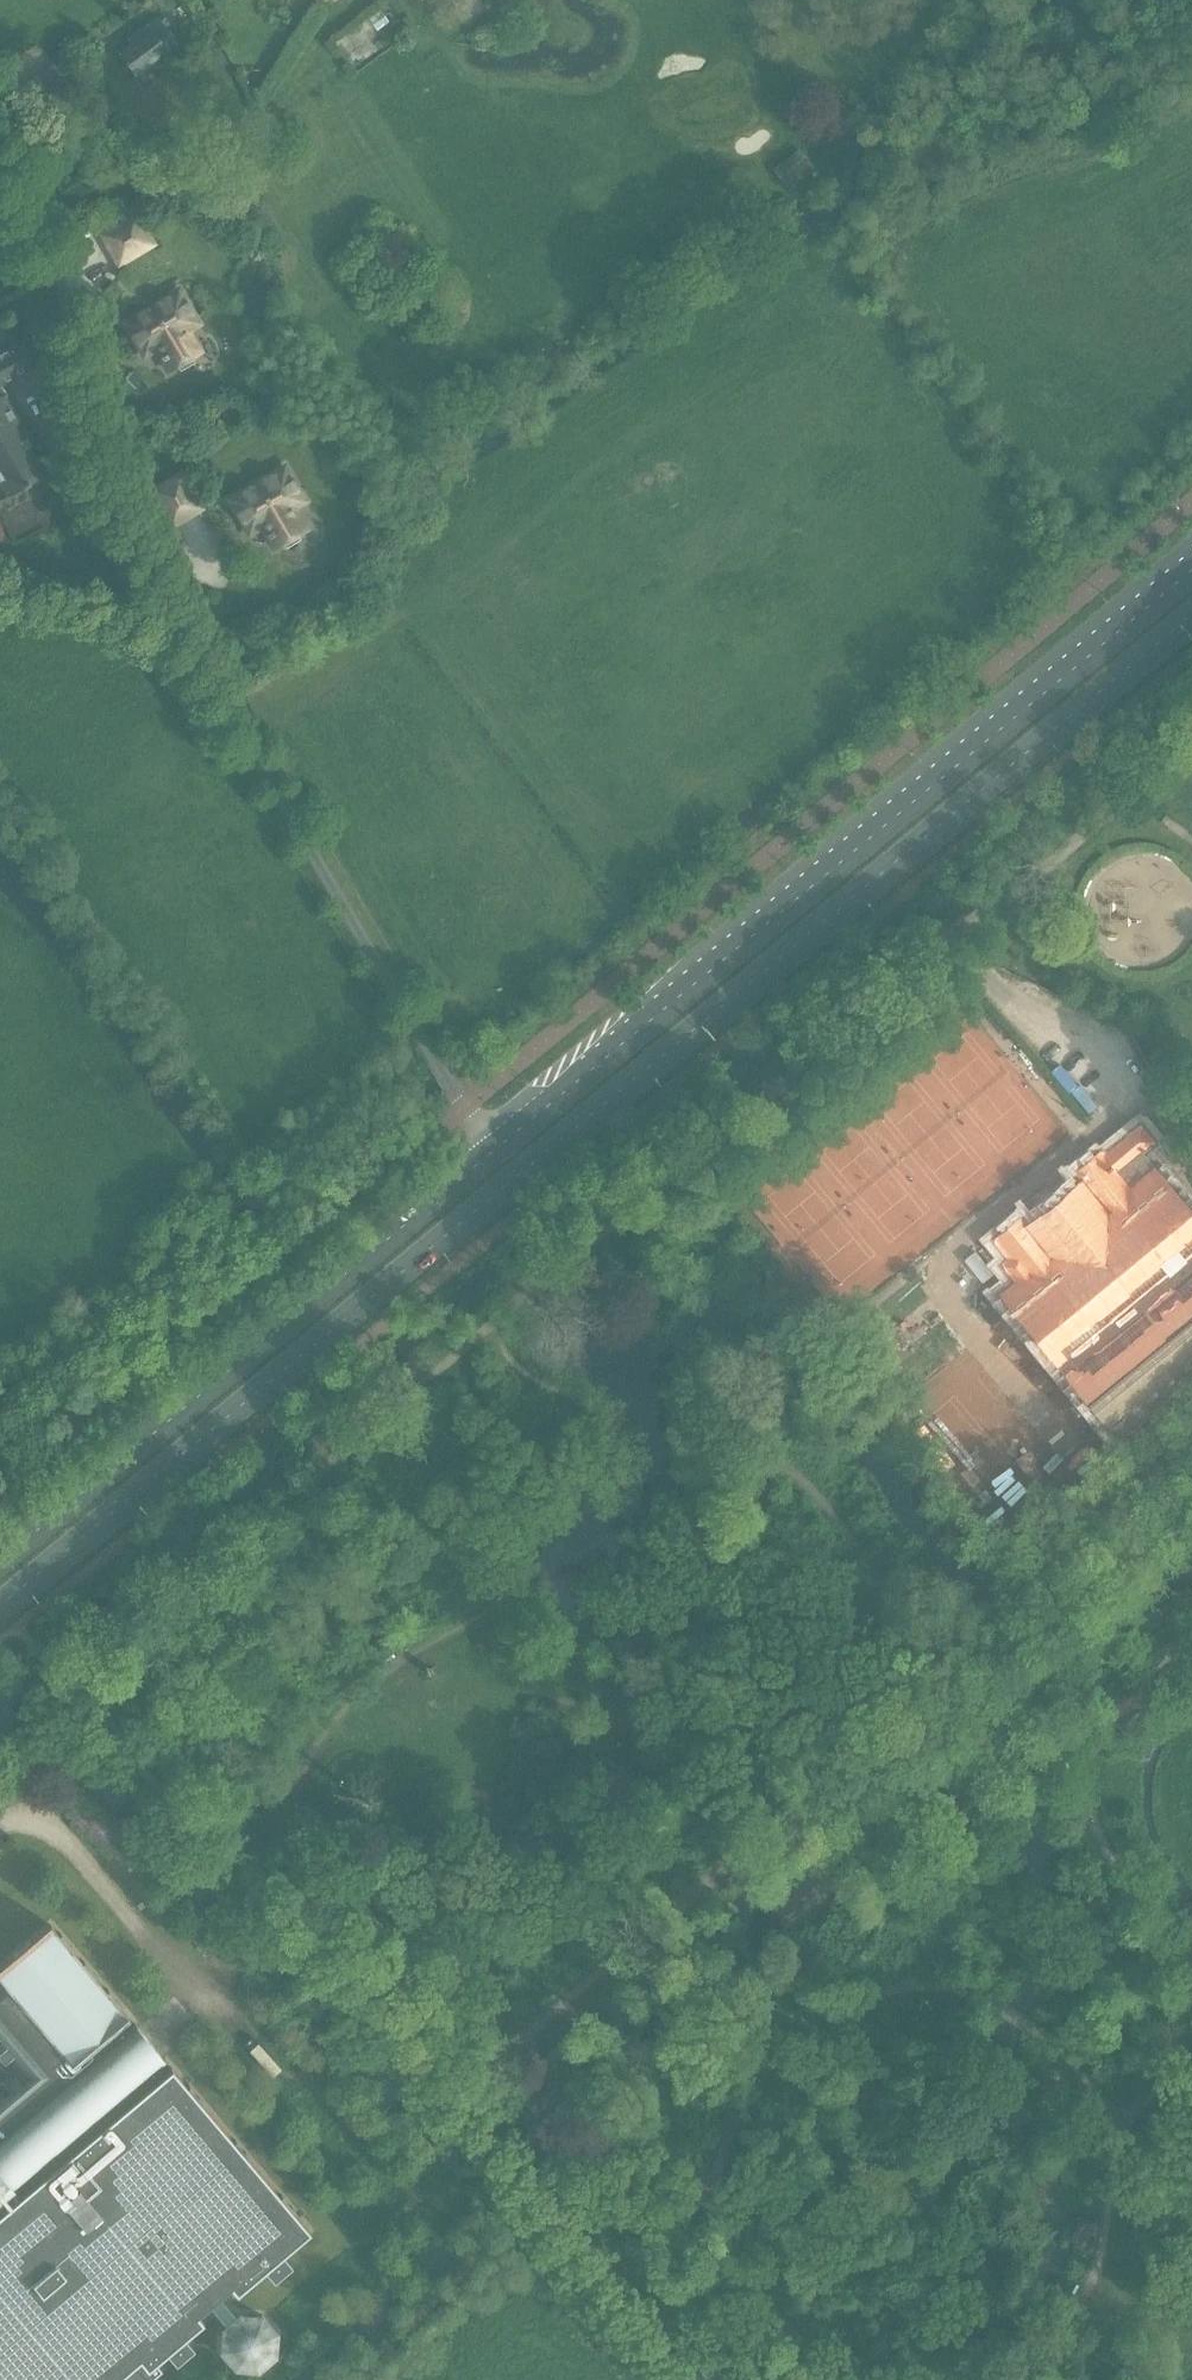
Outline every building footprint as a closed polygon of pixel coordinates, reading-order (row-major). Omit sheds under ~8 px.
[(168,52),(151,28),(149,25),(128,39),(133,45),(120,54),(135,75),(168,52)] [(799,148),(773,169),(787,187),(814,166),(799,148)] [(151,243),(143,230),(135,217),(104,236),(120,262),(151,243)] [(145,355),(151,352),(157,348),(169,369),(200,351),(187,331),(199,324),(179,290),(126,322),(145,355)] [(30,369),(16,345),(0,354),(0,380),(3,385),(30,369)] [(30,434),(7,394),(0,398),(0,482),(8,496),(45,476),(23,437),(30,434)] [(285,469),(232,500),(251,533),(263,526),(275,547),(305,529),(293,508),(304,501),(285,469)] [(180,476),(155,491),(174,522),(199,507),(180,476)] [(1140,1150),(1151,1141),(1152,1143),(1153,1143),(1138,1125),(1137,1125),(1139,1127),(1103,1156),(1099,1151),(1100,1151),(1099,1151),(1070,1174),(1071,1174),(1072,1174),(1079,1182),(1045,1210),(1037,1202),(1020,1216),(990,1240),(990,1241),(991,1240),(1008,1260),(998,1268),(999,1268),(1000,1267),(1004,1271),(991,1281),(1000,1293),(997,1295),(995,1294),(1011,1313),(1122,1448),(1123,1447),(1121,1444),(1137,1431),(1139,1434),(1141,1433),(1138,1430),(1154,1417),(1156,1420),(1158,1418),(1156,1416),(1171,1403),(1174,1405),(1175,1404),(1173,1401),(1189,1388),(1191,1391),(1191,1390),(1191,1389),(1190,1387),(1191,1386),(1191,1213),(1140,1150)] [(294,2212),(295,2211),(292,2207),(290,2209),(283,2201),(285,2199),(281,2195),(280,2196),(247,2158),(249,2156),(245,2152),(243,2154),(236,2146),(239,2144),(235,2140),(233,2141),(201,2103),(203,2102),(189,2085),(187,2087),(171,2068),(163,2074),(157,2066),(165,2060),(135,2024),(127,2031),(121,2024),(128,2017),(120,2007),(121,2006),(118,2002),(116,2004),(109,1995),(111,1994),(108,1989),(106,1991),(96,1979),(98,1978),(95,1974),(92,1976),(85,1968),(88,1966),(84,1962),(83,1963),(73,1951),(74,1950),(71,1946),(69,1948),(62,1940),(64,1938),(61,1934),(59,1935),(51,1925),(31,1942),(29,1940),(13,1954),(14,1956),(0,1968),(0,1980),(1,1981),(0,1981),(0,2050),(19,2072),(0,2088),(0,2379),(148,2379),(161,2369),(155,2361),(157,2360),(153,2356),(166,2345),(179,2360),(189,2352),(181,2342),(185,2339),(184,2337),(203,2321),(197,2314),(208,2305),(225,2325),(222,2328),(220,2351),(235,2368),(258,2370),(275,2355),(277,2332),(262,2315),(239,2313),(236,2316),(219,2296),(230,2286),(236,2293),(264,2269),(265,2271),(269,2267),(277,2277),(287,2269),(279,2259),(283,2256),(281,2254),(309,2231),(294,2212)]
